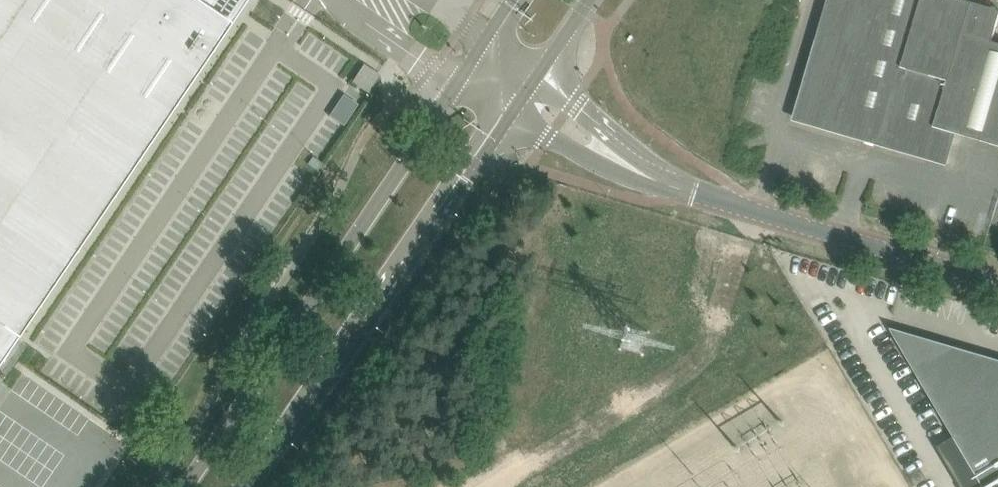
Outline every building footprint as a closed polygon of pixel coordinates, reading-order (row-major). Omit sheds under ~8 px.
[(18,339),(248,0),(0,0),(0,326),(18,339)] [(965,0),(831,0),(796,119),(946,163),(955,133),(997,145),(997,43),(992,41),(997,23),(997,10),(965,0)] [(4,359),(18,339),(0,326),(0,356),(4,359)] [(890,328),(984,486),(987,486),(997,481),(997,360),(890,328)]
